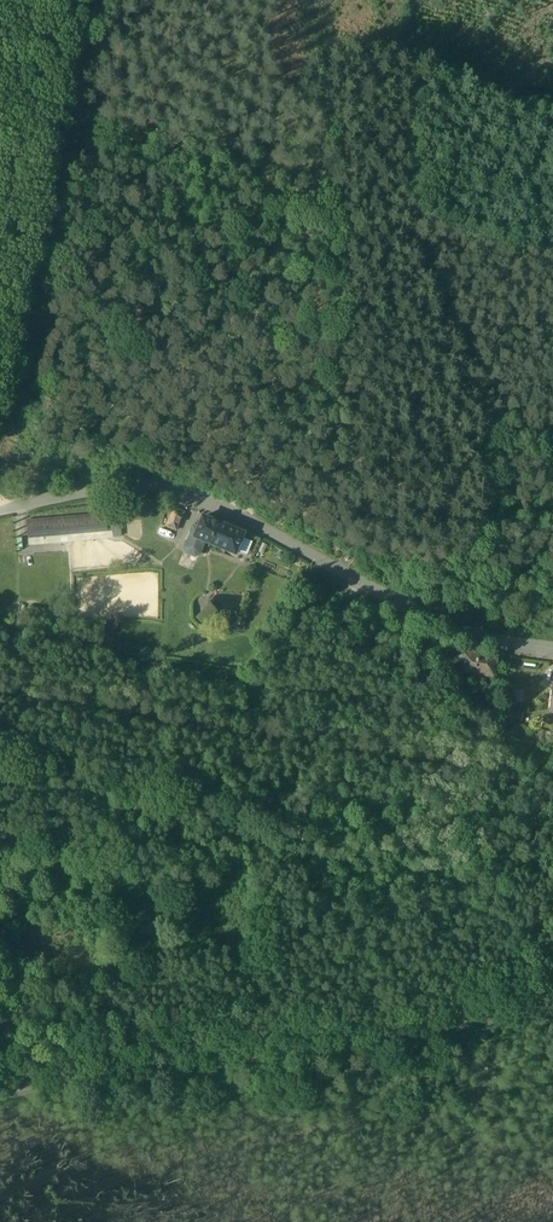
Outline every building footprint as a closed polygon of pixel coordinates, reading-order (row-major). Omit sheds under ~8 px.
[(184,512),(174,507),(166,525),(176,529),(184,512)] [(119,510),(107,510),(107,516),(108,535),(111,535),(111,539),(121,539),(119,510)] [(107,516),(26,521),(27,540),(108,535),(107,516)] [(244,533),(203,516),(198,528),(195,537),(205,541),(235,553),(244,533)] [(194,526),(185,547),(187,552),(195,555),(199,553),(205,541),(195,537),(198,528),(194,526)] [(497,656),(464,652),(461,671),(495,676),(497,656)] [(510,700),(523,703),(525,690),(513,687),(510,700)] [(524,711),(511,707),(508,718),(520,722),(524,711)]
